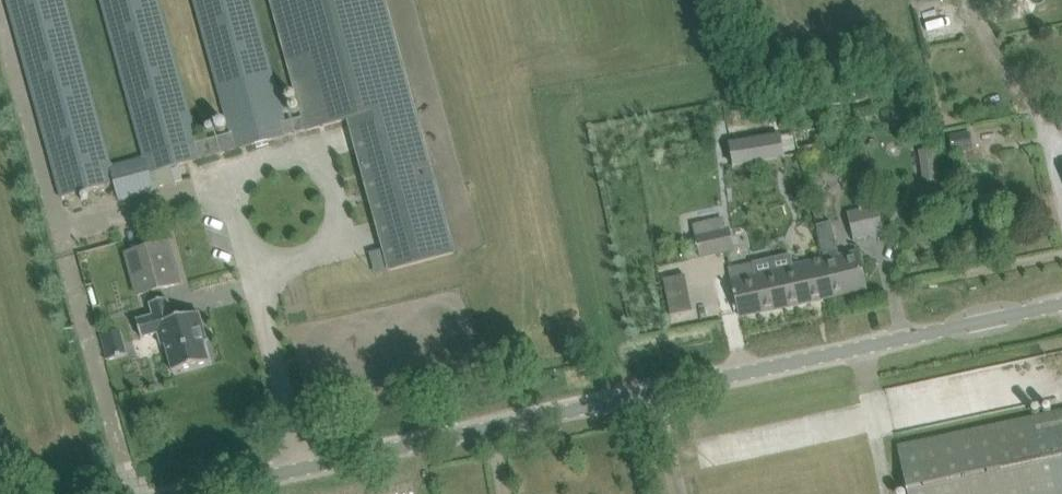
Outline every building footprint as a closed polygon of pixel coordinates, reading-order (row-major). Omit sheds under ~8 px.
[(57,176),(63,197),(114,183),(119,199),(155,189),(150,173),(164,169),(179,165),(289,135),(285,121),(252,0),(195,0),(231,133),(198,142),(159,0),(102,0),(145,157),(111,166),(66,0),(9,0),(57,176)] [(454,253),(384,0),(273,0),(305,116),(285,121),(289,135),(349,119),(391,270),(454,253)] [(971,132),(950,136),(953,154),(974,150),(971,132)] [(781,135),(730,143),(734,166),(756,162),(785,158),(781,135)] [(822,145),(798,149),(799,156),(823,152),(822,145)] [(179,165),(164,169),(168,183),(183,179),(179,165)] [(940,169),(922,172),(924,183),(942,180),(940,169)] [(877,206),(847,213),(853,239),(883,232),(877,206)] [(695,223),(697,234),(702,256),(732,250),(728,228),(726,228),(724,218),(695,223)] [(825,259),(834,296),(866,288),(857,251),(839,256),(831,222),(817,225),(825,259)] [(169,241),(127,253),(138,295),(180,283),(169,241)] [(797,305),(834,296),(825,259),(755,274),(753,263),(731,268),(741,316),(797,305)] [(173,324),(167,303),(150,308),(153,321),(136,325),(141,343),(158,338),(161,351),(165,350),(172,377),(208,367),(199,335),(203,334),(199,317),(173,324)] [(102,332),(106,356),(125,353),(121,329),(102,332)] [(896,446),(906,493),(1061,493),(1061,411),(896,446)]
